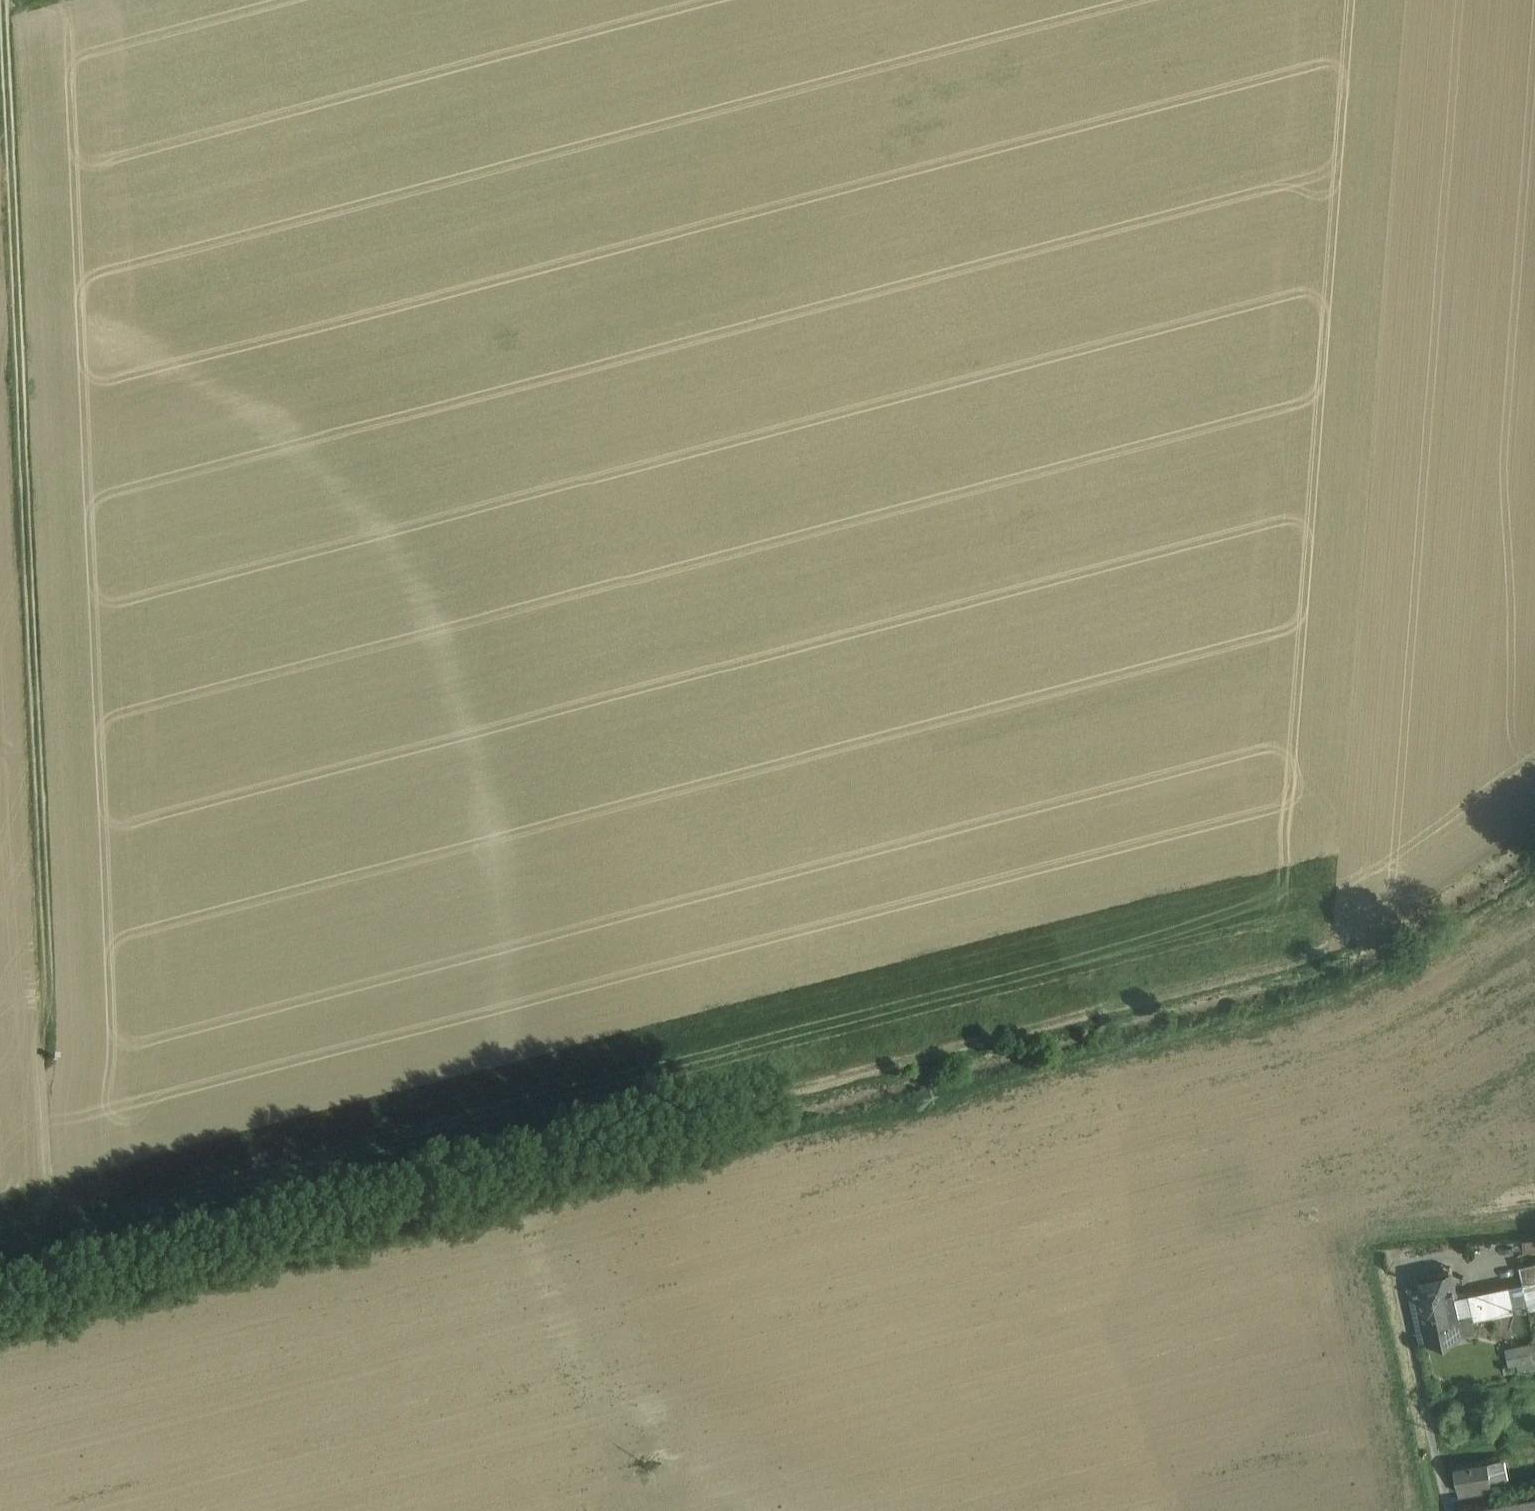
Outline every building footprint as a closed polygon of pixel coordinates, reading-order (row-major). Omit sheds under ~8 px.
[(1524,1237),(1525,1247),(1534,1246),(1534,1235),(1524,1237)] [(1453,1276),(1415,1284),(1427,1340),(1465,1332),(1453,1276)] [(1511,1283),(1495,1287),(1500,1307),(1501,1313),(1517,1310),(1511,1283)] [(1496,1293),(1469,1299),(1472,1313),(1500,1307),(1496,1293)] [(1509,1365),(1534,1364),(1534,1348),(1534,1340),(1508,1341),(1509,1365)] [(1489,1459),(1455,1465),(1460,1493),(1495,1486),(1489,1459)] [(1463,1505),(1464,1510),(1534,1510),(1534,1492),(1463,1505)]
